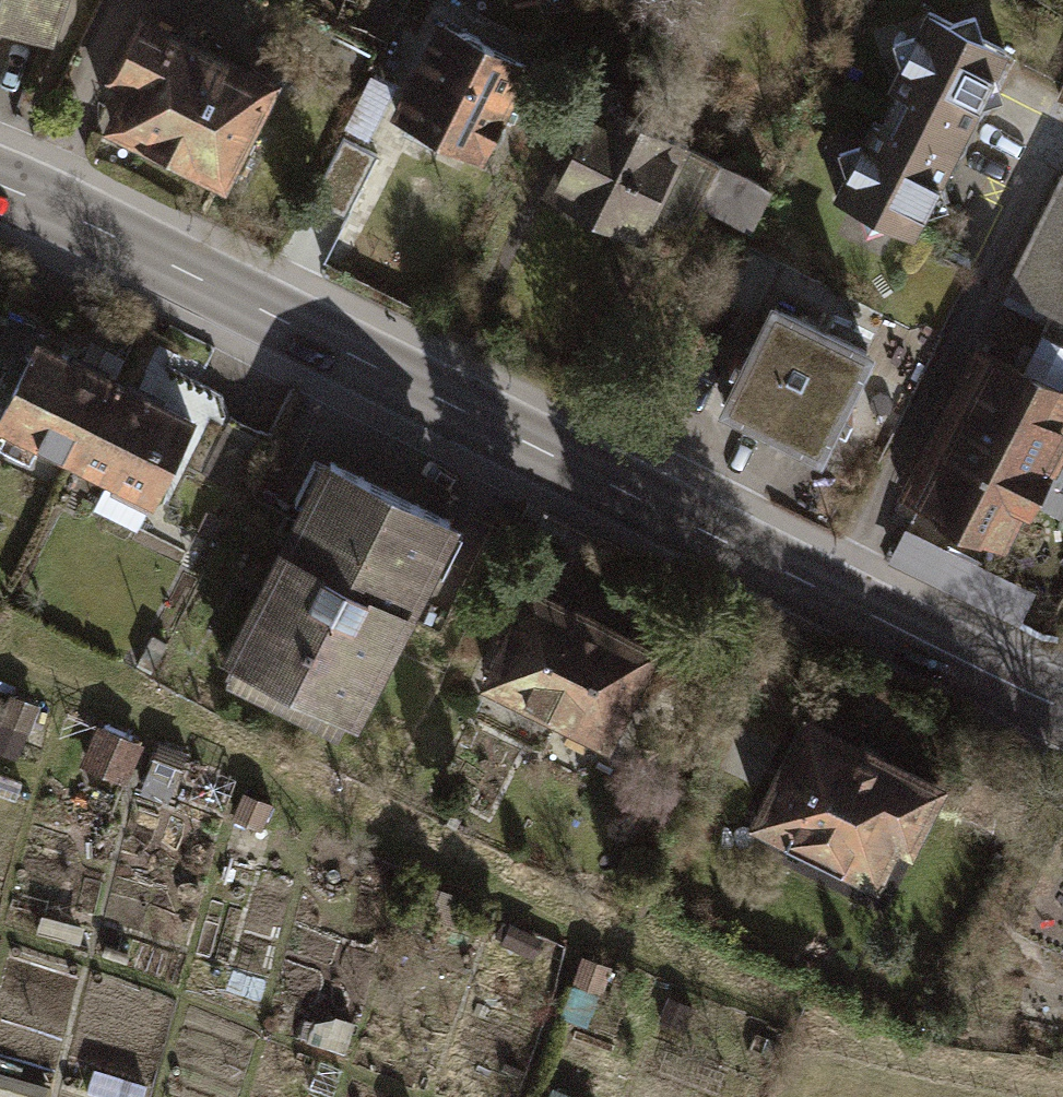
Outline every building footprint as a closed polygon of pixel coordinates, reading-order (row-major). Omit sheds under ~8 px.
[(56,36),(68,0),(0,0),(0,18),(56,36)] [(283,86),(137,14),(103,85),(122,94),(99,140),(225,202),(283,86)] [(1003,78),(1011,60),(988,49),(979,20),(949,29),(927,17),(917,35),(891,43),(899,71),(860,148),(835,155),(843,181),(834,199),(860,212),(866,239),(895,230),(919,242),(929,221),(951,217),(944,191),(986,110),(1009,105),(1003,78)] [(539,72),(440,22),(393,117),(492,166),(496,158),(506,152),(514,135),(513,123),(539,72)] [(688,149),(593,101),(546,192),(641,241),(688,149)] [(761,227),(771,182),(726,173),(717,218),(761,227)] [(1009,292),(1057,317),(1024,381),(1062,400),(1062,187),(1009,292)] [(874,351),(768,300),(715,408),(821,460),(874,351)] [(38,347),(0,422),(0,437),(74,475),(118,387),(38,347)] [(991,363),(915,511),(1009,560),(1045,489),(1053,493),(1062,472),(1062,400),(1024,381),(991,363)] [(199,428),(118,387),(74,475),(110,493),(97,517),(142,540),(199,428)] [(457,532),(322,465),(223,664),(234,669),(227,684),(339,739),(346,725),(357,731),(457,532)] [(952,572),(904,547),(896,563),(944,588),(952,572)] [(662,651),(533,586),(478,693),(607,758),(662,651)] [(35,748),(51,710),(27,700),(11,738),(35,748)] [(946,790),(804,718),(750,825),(879,890),(899,850),(912,857),(946,790)] [(99,756),(138,773),(154,739),(115,721),(99,756)] [(169,743),(157,778),(184,787),(195,752),(169,743)] [(214,764),(203,790),(228,800),(238,773),(214,764)] [(239,830),(263,837),(272,808),(248,801),(239,830)] [(499,920),(491,945),(550,965),(559,940),(499,920)] [(617,973),(587,959),(576,983),(607,997),(617,973)] [(702,1009),(677,1000),(669,1021),(695,1030),(702,1009)] [(0,1066),(0,1096),(52,1096),(56,1081),(0,1066)]
